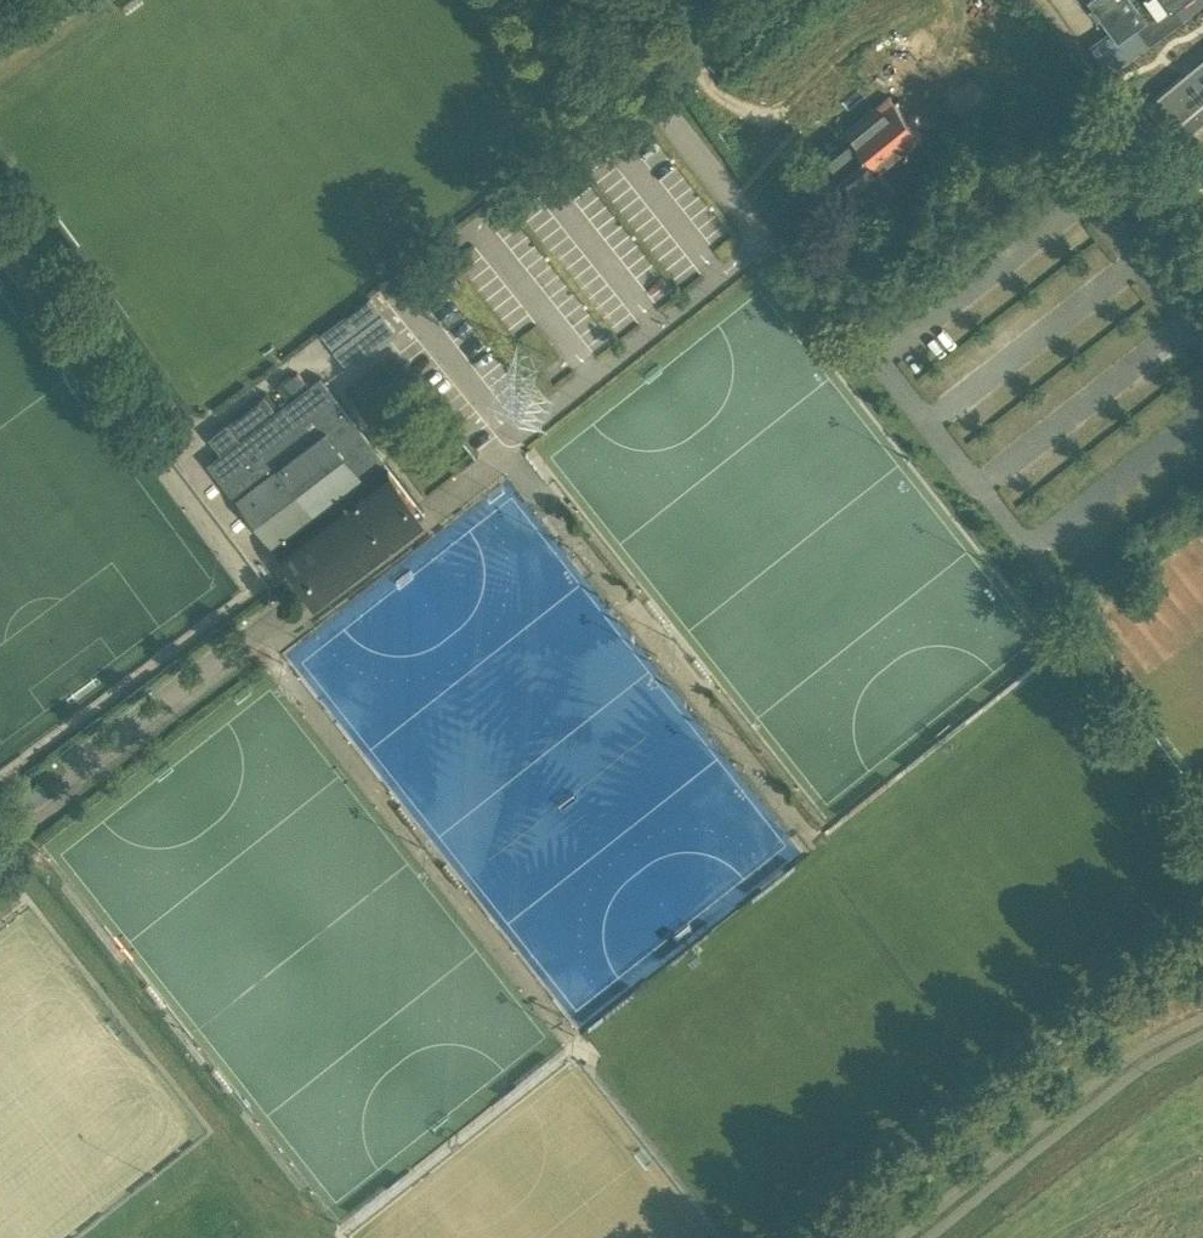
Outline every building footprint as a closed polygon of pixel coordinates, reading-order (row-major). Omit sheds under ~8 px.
[(1119,38),(1138,24),(1150,41),(1190,12),(1181,0),(1091,0),(1119,38)] [(1146,104),(1178,143),(1202,123),(1202,58),(1146,104)] [(845,139),(814,164),(857,218),(894,188),(890,183),(963,123),(922,72),(891,97),(843,136),(845,139)] [(440,267),(445,275),(453,269),(447,261),(440,267)] [(370,297),(347,315),(322,334),(350,368),(398,332),(370,297)] [(298,372),(285,382),(296,395),(309,385),(298,372)] [(211,461),(272,543),(384,458),(321,376),(277,411),(265,395),(228,424),(212,435),(224,451),(211,461)] [(424,489),(459,472),(450,453),(414,470),(424,489)] [(294,572),(312,595),(424,510),(384,458),(272,543),(294,572)] [(37,782),(16,797),(25,810),(46,795),(37,782)]
